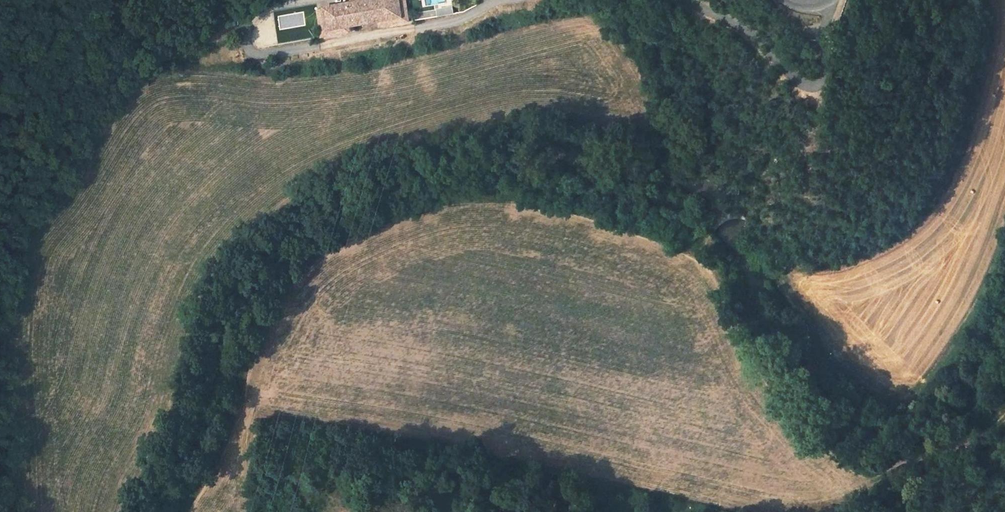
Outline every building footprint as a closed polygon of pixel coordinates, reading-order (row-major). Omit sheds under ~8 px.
[(325,33),(404,20),(401,0),(355,0),(320,6),(325,33)] [(455,7),(422,11),(423,17),(455,13),(455,7)]
